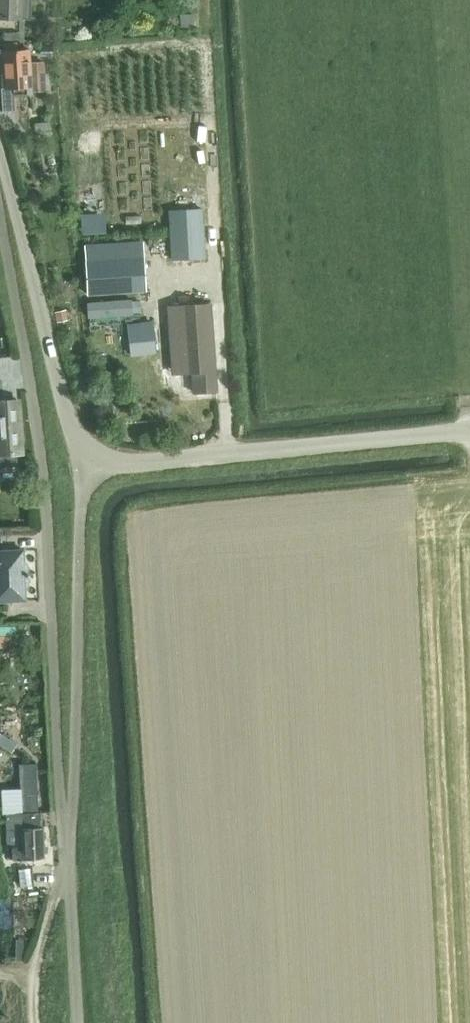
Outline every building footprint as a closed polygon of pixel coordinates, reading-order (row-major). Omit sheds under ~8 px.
[(30,19),(31,0),(0,0),(0,18),(30,19)] [(193,14),(180,15),(181,27),(194,26),(193,14)] [(53,46),(40,46),(41,57),(53,56),(53,46)] [(28,49),(1,51),(4,89),(6,88),(6,98),(2,99),(3,112),(15,111),(14,94),(31,93),(46,92),(44,61),(29,62),(28,49)] [(49,121),(34,123),(35,131),(50,129),(49,121)] [(144,257),(86,261),(88,294),(146,290),(144,257)] [(194,392),(216,391),(210,303),(172,306),(177,374),(192,373),(194,392)] [(152,322),(128,324),(130,343),(155,340),(152,322)] [(0,466),(17,465),(16,453),(21,452),(18,400),(0,401),(0,462),(0,466)] [(25,600),(25,588),(27,585),(26,565),(23,562),(23,550),(0,551),(0,602),(25,600)] [(0,733),(0,744),(11,752),(17,744),(1,732),(0,733)] [(22,788),(2,789),(4,814),(6,814),(6,828),(7,848),(12,847),(13,859),(45,858),(43,826),(42,826),(42,812),(40,812),(37,762),(20,763),(22,788)]
